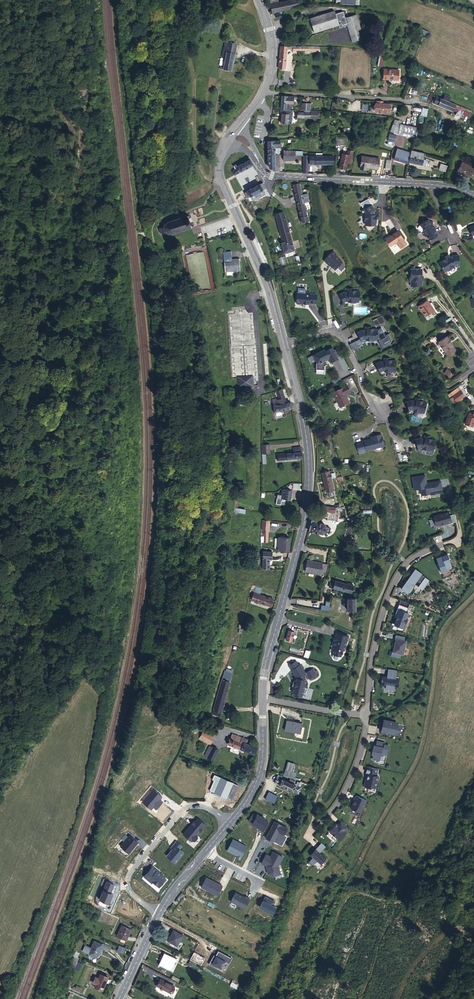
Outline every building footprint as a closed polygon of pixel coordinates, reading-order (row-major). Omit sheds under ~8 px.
[(291,8),(297,6),(296,1),(290,2),(289,1),(270,5),(272,13),(291,9),(291,8)] [(352,42),(360,40),(358,30),(360,29),(356,15),(345,18),(343,12),(335,14),(334,11),(310,19),(314,33),(338,25),(339,28),(347,26),(352,42)] [(223,69),(231,71),(236,45),(228,44),(226,53),(224,52),(223,58),(225,58),(223,69)] [(287,46),(280,46),(280,47),(278,68),(285,69),(287,49),(287,46)] [(383,79),(398,80),(399,71),(384,70),(383,79)] [(432,102),(468,117),(471,111),(449,102),(451,97),(445,95),(443,100),(434,96),(432,102)] [(294,97),(281,96),(281,110),(290,110),(290,107),(293,108),(294,97)] [(382,104),(382,102),(378,101),(378,103),(376,103),(375,112),(390,113),(390,104),(382,104)] [(281,123),(291,124),(292,111),(281,110),(281,113),(282,113),(281,123)] [(391,131),(397,133),(400,121),(395,119),(391,131)] [(388,141),(394,142),(395,142),(396,136),(389,134),(388,141)] [(433,136),(431,141),(451,147),(452,142),(433,136)] [(394,159),(406,163),(409,154),(404,152),(404,151),(397,149),(394,159)] [(425,153),(411,150),(409,162),(425,166),(427,160),(423,160),(425,153)] [(347,165),(352,166),(355,152),(348,151),(348,155),(343,154),(340,168),(346,170),(347,165)] [(278,155),(268,154),(268,165),(270,168),(276,171),(279,172),(278,155)] [(309,165),(323,164),(323,156),(309,156),(309,165)] [(323,156),(323,164),(333,164),(333,156),(323,156)] [(366,167),(377,169),(379,158),(361,156),(359,168),(366,169),(366,167)] [(237,174),(253,165),(250,160),(238,166),(235,169),(237,174)] [(457,172),(469,178),(473,168),(462,162),(457,172)] [(265,188),(262,183),(259,184),(247,190),(247,191),(244,193),(247,198),(265,188)] [(299,183),(293,184),(301,222),(308,221),(304,203),(309,202),(307,194),(302,195),(299,183)] [(373,205),(362,210),(364,214),(365,215),(365,224),(366,225),(377,225),(377,219),(379,219),(379,214),(375,214),(375,213),(375,210),(373,205)] [(279,240),(281,245),(291,242),(283,211),(275,214),(282,239),(279,240)] [(159,228),(158,229),(158,230),(159,230),(160,233),(159,234),(160,234),(160,235),(162,235),(161,234),(165,233),(166,233),(168,234),(168,235),(169,235),(169,234),(172,233),(172,234),(174,234),(173,232),(177,231),(177,233),(178,232),(178,231),(181,230),(181,231),(183,230),(182,229),(186,228),(186,229),(187,229),(187,228),(190,227),(191,228),(192,227),(191,226),(193,226),(192,225),(191,225),(188,216),(189,216),(189,215),(188,216),(187,215),(186,215),(187,216),(183,217),(183,216),(182,217),(182,218),(178,219),(178,218),(177,218),(178,219),(174,220),(174,219),(173,220),(173,221),(169,222),(169,221),(168,221),(168,222),(166,224),(165,223),(164,224),(165,225),(164,227),(162,227),(163,228),(160,229),(159,228)] [(429,240),(438,234),(434,228),(435,228),(434,226),(433,226),(431,224),(432,220),(427,220),(424,221),(423,220),(419,225),(425,229),(421,232),(423,235),(425,234),(426,235),(425,236),(427,239),(428,238),(429,240)] [(398,231),(386,239),(390,246),(394,243),(396,242),(397,243),(400,248),(407,244),(398,231)] [(291,242),(281,245),(284,254),(285,254),(286,256),(292,255),(292,252),(294,251),(291,242)] [(231,251),(218,252),(219,260),(224,259),(225,272),(240,271),(239,259),(232,259),(231,251)] [(332,251),(323,260),(328,265),(329,265),(334,270),(342,262),(334,255),(335,254),(332,251)] [(444,259),(439,263),(446,271),(454,266),(455,267),(460,267),(459,254),(453,255),(450,257),(449,258),(447,255),(443,257),(444,259)] [(421,269),(410,269),(410,275),(409,275),(409,281),(410,281),(410,286),(421,286),(421,281),(422,281),(422,278),(421,278),(421,269)] [(353,288),(349,288),(349,291),(347,291),(344,291),(339,294),(345,304),(348,303),(348,301),(357,302),(359,301),(359,291),(353,290),(353,288)] [(304,295),(297,294),(296,304),(296,305),(299,305),(300,304),(308,305),(308,304),(315,304),(316,295),(309,295),(309,293),(304,293),(304,295)] [(433,311),(426,300),(417,307),(420,312),(424,317),(433,311)] [(244,303),(231,304),(231,311),(236,311),(236,314),(245,314),(244,303)] [(361,330),(356,332),(362,343),(366,341),(366,340),(375,340),(376,339),(377,329),(370,328),(370,326),(366,326),(366,330),(364,330),(361,330)] [(445,337),(437,343),(446,356),(454,350),(445,337)] [(314,357),(316,361),(315,369),(323,370),(324,365),(327,364),(325,359),(329,357),(331,362),(338,358),(333,347),(325,351),(324,349),(316,353),(317,355),(314,357)] [(381,361),(376,364),(382,375),(385,373),(385,371),(394,372),(396,371),(396,360),(390,360),(390,358),(386,358),(385,361),(384,361),(381,361)] [(443,373),(448,376),(452,371),(447,368),(443,373)] [(253,376),(237,377),(238,388),(242,388),(242,393),(250,392),(250,387),(254,387),(253,376)] [(347,385),(333,392),(340,407),(349,402),(346,394),(350,392),(347,385)] [(286,403),(282,389),(276,391),(278,399),(272,401),(273,405),(274,413),(292,408),(290,402),(286,403)] [(462,392),(457,395),(455,392),(452,394),(455,401),(464,395),(462,392)] [(412,401),(407,402),(410,414),(414,413),(414,412),(423,414),(425,413),(428,404),(421,402),(422,400),(418,399),(417,402),(415,402),(412,401)] [(468,414),(465,423),(472,426),(473,422),(473,412),(468,414)] [(385,446),(382,434),(375,436),(375,437),(373,438),(364,439),(365,441),(357,442),(358,450),(366,448),(366,450),(385,446)] [(416,439),(419,451),(423,450),(423,448),(432,450),(434,450),(436,440),(430,438),(430,436),(426,435),(425,439),(424,438),(421,438),(416,439)] [(270,445),(262,445),(262,454),(266,454),(270,454),(270,445)] [(301,451),(301,447),(293,447),(293,452),(277,454),(278,460),(302,458),(303,458),(302,451),(301,451)] [(329,471),(321,473),(326,491),(328,491),(332,490),(333,490),(329,471)] [(425,475),(412,477),(414,489),(420,488),(421,495),(430,493),(430,495),(435,494),(435,493),(442,492),(440,481),(426,483),(425,475)] [(292,491),(282,489),(281,495),(277,495),(277,498),(290,500),(292,491)] [(319,510),(318,511),(318,515),(328,516),(328,519),(337,520),(338,511),(337,511),(337,507),(335,507),(323,506),(322,510),(319,510)] [(434,516),(434,517),(436,526),(448,522),(448,523),(452,522),(449,512),(434,516)] [(262,520),(262,529),(264,529),(269,529),(270,521),(262,520)] [(312,520),(309,532),(322,534),(325,532),(326,526),(324,524),(317,522),(318,521),(312,520)] [(284,538),(280,538),(279,537),(278,550),(289,550),(290,538),(284,538)] [(272,552),(264,552),(263,569),(269,569),(270,559),(272,560),(272,552)] [(452,567),(448,554),(437,558),(442,572),(447,570),(447,569),(452,567)] [(305,572),(325,575),(327,564),(307,560),(305,572)] [(402,587),(403,588),(412,576),(417,580),(421,574),(429,580),(430,579),(415,568),(402,587)] [(417,580),(412,576),(403,588),(409,592),(413,595),(417,589),(420,592),(429,580),(421,574),(417,580)] [(354,586),(335,580),(333,588),(352,593),(354,586)] [(262,588),(256,586),(254,593),(254,594),(252,593),(250,598),(252,598),(252,600),(271,606),(273,599),(260,594),(262,588)] [(347,610),(348,610),(354,610),(356,610),(356,598),(347,598),(347,610)] [(411,604),(401,601),(400,605),(406,607),(404,611),(401,610),(395,624),(403,628),(405,623),(408,624),(409,619),(407,618),(409,613),(407,613),(411,604)] [(288,631),(286,640),(292,642),(294,633),(288,631)] [(349,636),(336,633),(335,636),(343,638),(343,640),(347,641),(349,636)] [(405,637),(396,635),(395,639),(397,639),(394,652),(392,652),(391,655),(400,658),(401,654),(404,654),(407,641),(405,641),(405,637)] [(343,638),(335,636),(333,646),(335,646),(334,648),(333,654),(334,654),(333,657),(334,660),(338,660),(340,659),(341,656),(342,656),(342,655),(343,654),(344,652),(343,651),(343,650),(345,650),(347,641),(343,640),(343,638)] [(297,664),(295,659),(287,664),(295,678),(295,677),(294,681),(292,681),(291,686),(293,687),(291,696),(301,698),(305,679),(302,679),(303,674),(305,673),(308,678),(316,673),(312,667),(304,672),(302,668),(302,667),(299,662),(297,664)] [(397,670),(389,669),(388,677),(383,676),(381,685),(386,686),(386,688),(394,689),(394,687),(398,687),(400,679),(396,678),(397,670)] [(302,724),(287,721),(285,730),(300,733),(302,724)] [(392,721),(389,733),(401,736),(404,735),(406,732),(407,729),(406,726),(403,724),(392,721)] [(211,742),(213,738),(203,732),(199,739),(209,744),(210,742),(211,742)] [(228,744),(254,754),(257,747),(240,741),(241,737),(232,734),(228,744)] [(385,745),(385,743),(377,741),(376,746),(374,745),(372,754),(374,755),(373,759),(380,761),(382,754),(388,755),(390,746),(385,745)] [(213,760),(218,751),(212,747),(212,748),(207,757),(213,760)] [(288,762),(286,769),(293,772),(294,772),(296,764),(288,762)] [(378,769),(368,767),(366,774),(368,775),(367,779),(365,787),(371,788),(372,787),(377,788),(379,777),(377,776),(378,769)] [(282,776),(278,775),(277,777),(274,782),(298,793),(301,787),(299,786),(281,779),(282,776)] [(299,786),(301,783),(283,776),(281,779),(299,786)] [(368,801),(357,796),(355,800),(356,800),(352,809),(362,813),(368,801)] [(348,828),(342,822),(338,825),(338,826),(336,825),(331,831),(331,832),(340,841),(347,833),(345,831),(348,828)] [(286,844),(290,832),(286,831),(282,843),(286,844)] [(277,858),(283,860),(286,850),(279,848),(277,858)] [(321,865),(327,859),(316,849),(310,855),(313,858),(309,862),(313,865),(317,861),(321,865)] [(117,936),(126,940),(131,929),(121,925),(117,936)] [(176,926),(174,930),(183,935),(185,930),(176,926)] [(215,943),(219,938),(196,926),(193,931),(215,943)] [(173,930),(167,941),(177,946),(183,935),(174,930),(173,930)] [(199,941),(213,949),(216,945),(201,938),(199,941)] [(102,944),(94,941),(91,948),(85,945),(82,951),(89,954),(88,954),(96,958),(100,949),(102,944)] [(102,944),(100,949),(108,952),(110,946),(102,943),(102,944)] [(126,948),(119,945),(117,951),(123,953),(126,948)] [(171,970),(176,958),(164,953),(159,965),(171,970)] [(94,987),(102,991),(106,982),(108,978),(100,974),(98,978),(95,977),(92,983),(95,984),(94,987)] [(170,993),(174,986),(160,979),(157,986),(170,993)]
